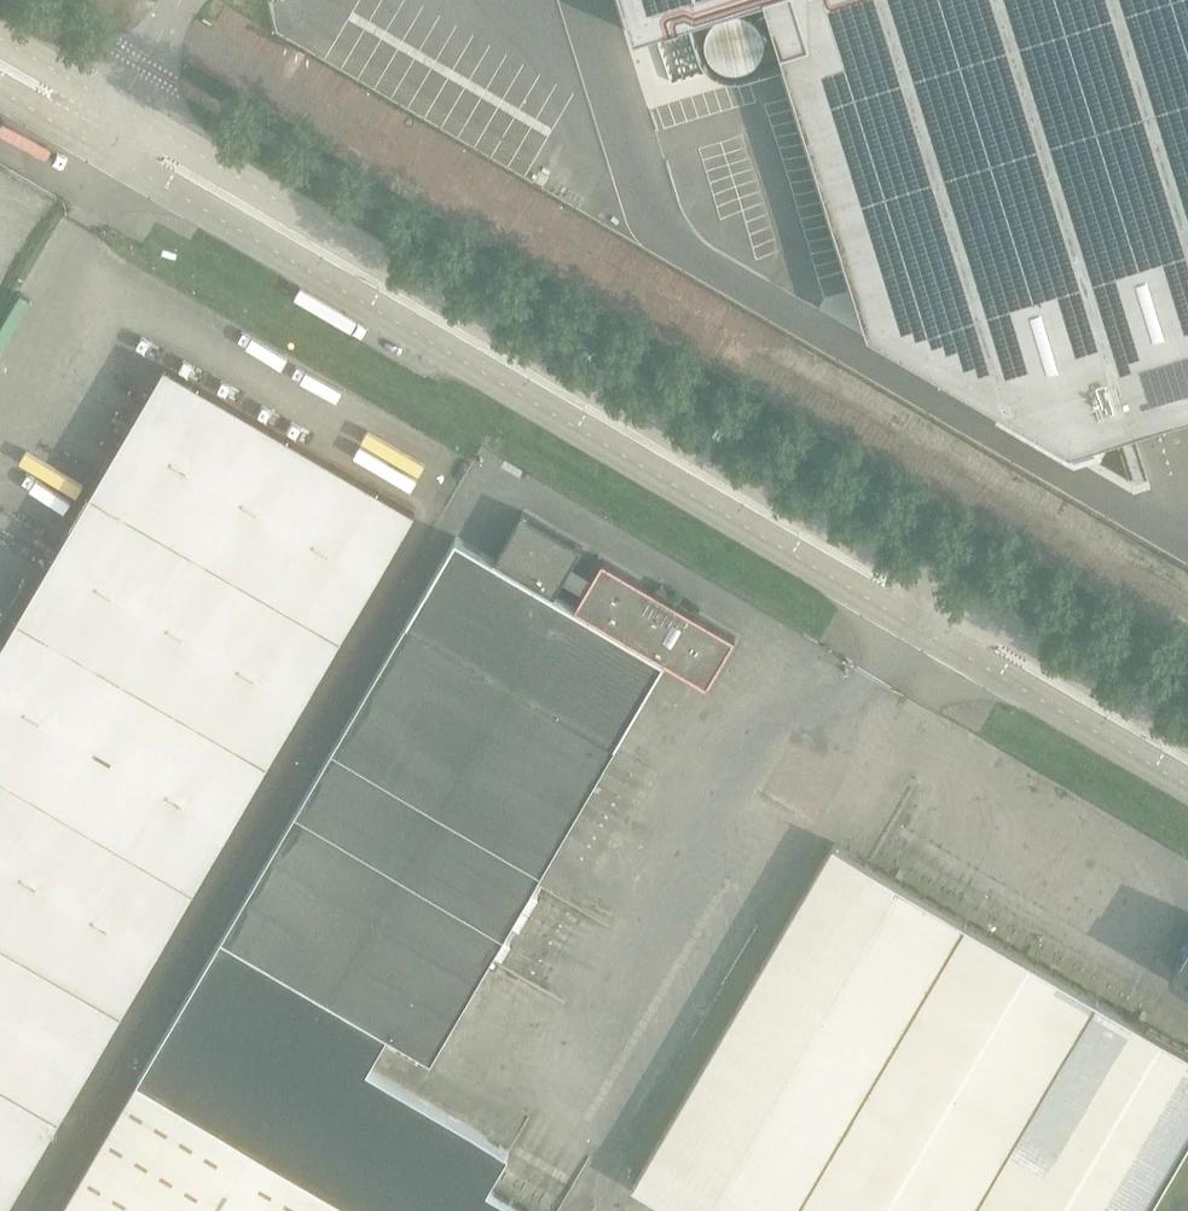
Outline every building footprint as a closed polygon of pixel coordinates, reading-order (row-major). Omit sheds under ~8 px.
[(635,34),(744,0),(624,0),(635,34)] [(869,328),(1075,448),(1096,442),(1095,437),(1100,436),(1187,409),(1187,0),(767,0),(869,328)] [(164,366),(0,646),(0,774),(194,888),(414,513),(164,366)] [(522,511),(494,559),(554,595),(564,578),(584,590),(574,607),(665,660),(708,685),(736,637),(673,600),(661,584),(655,589),(603,559),(593,575),(573,563),(582,547),(522,511)] [(223,935),(388,1032),(432,1058),(665,660),(574,607),(554,595),(494,559),(456,537),(223,935)] [(121,1013),(194,888),(0,774),(0,942),(121,1013)] [(806,788),(796,782),(781,807),(791,813),(806,788)] [(633,1185),(677,1210),(1148,1210),(1187,1142),(1187,1043),(1147,1019),(1144,1024),(1142,1023),(1137,1020),(1031,958),(1026,955),(899,881),(895,878),(834,843),(633,1185)] [(223,935),(138,1079),(363,1210),(529,1210),(488,1187),(510,1150),(368,1067),(388,1032),(223,935)] [(1170,970),(1187,980),(1187,939),(1180,953),(1172,966),(1170,970)] [(121,1013),(0,942),(0,1210),(5,1210),(121,1013)] [(61,1210),(363,1210),(138,1079),(61,1210)]
